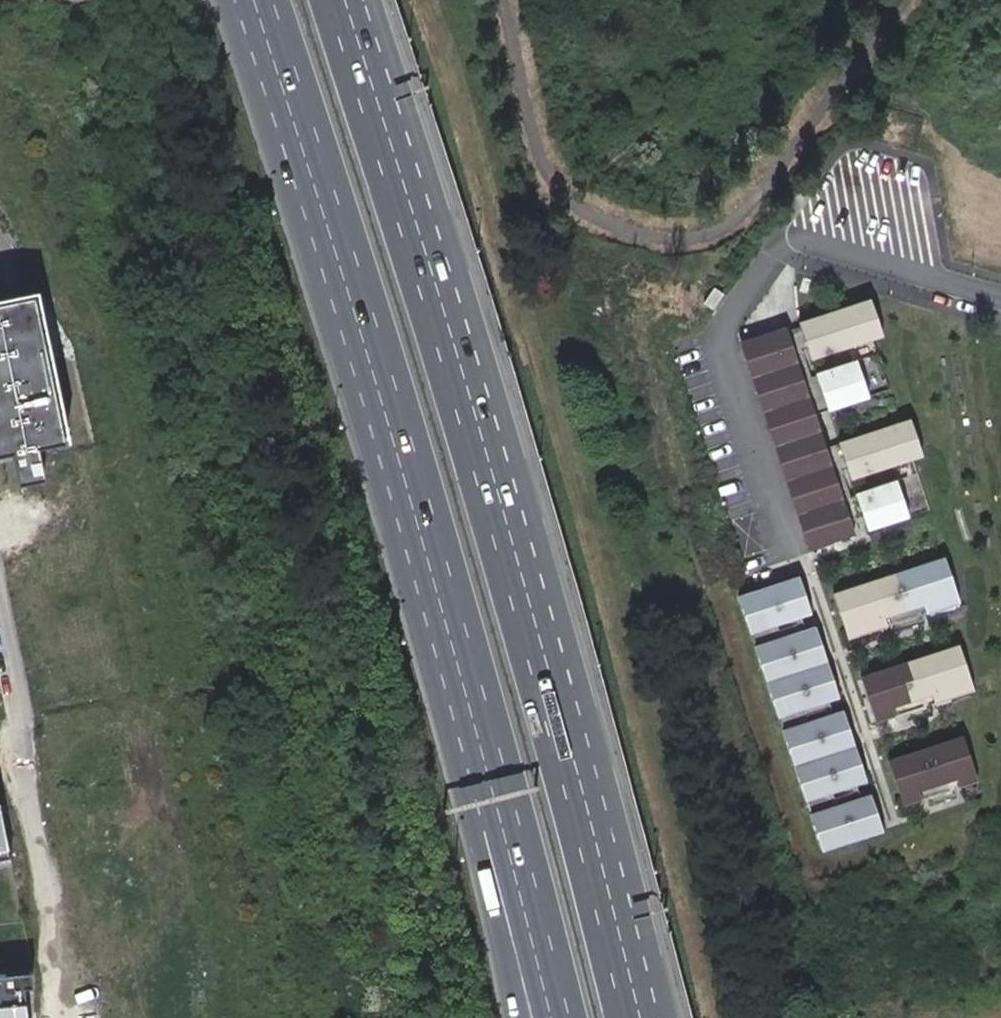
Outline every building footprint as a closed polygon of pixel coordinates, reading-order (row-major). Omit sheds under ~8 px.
[(0,296),(0,452),(7,451),(14,481),(39,476),(32,445),(62,438),(29,290),(0,296)] [(856,298),(794,319),(806,355),(868,334),(856,298)] [(778,323),(755,330),(767,367),(791,360),(778,323)] [(852,356),(812,369),(825,406),(865,392),(852,356)] [(796,374),(772,382),(785,419),(808,411),(796,374)] [(895,417),(833,438),(845,474),(907,453),(895,417)] [(818,443),(795,451),(808,488),(831,480),(818,443)] [(889,476),(849,490),(862,527),(902,513),(889,476)] [(836,493),(812,501),(825,538),(848,530),(836,493)] [(944,563),(838,600),(850,635),(956,598),(944,563)] [(795,581),(744,597),(756,633),(806,617),(795,581)] [(812,633),(762,648),(784,720),(835,704),(812,633)] [(960,650),(864,683),(877,719),(972,686),(960,650)] [(836,714),(786,730),(808,801),(859,785),(836,714)] [(964,739),(891,764),(904,801),(977,775),(964,739)] [(0,801),(0,852),(13,850),(3,800),(0,801)] [(867,805),(817,821),(824,845),(875,830),(867,805)] [(27,999),(0,1001),(0,1017),(29,1017),(27,999)]
